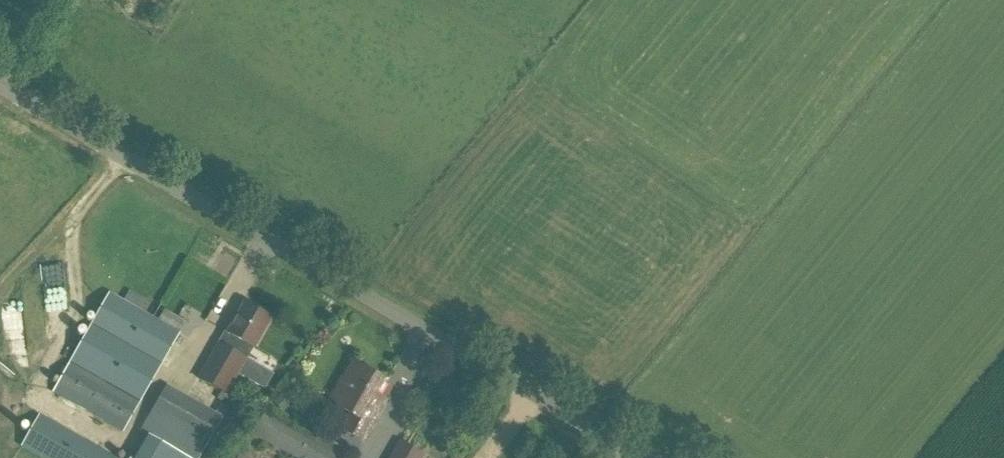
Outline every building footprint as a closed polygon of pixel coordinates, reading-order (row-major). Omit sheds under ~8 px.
[(111,293),(55,392),(124,431),(180,333),(159,321),(139,310),(145,300),(129,290),(123,300),(111,293)] [(227,331),(199,379),(227,395),(238,376),(245,364),(247,360),(254,348),(271,318),(246,304),(230,333),(227,331)] [(352,362),(330,402),(351,413),(342,429),(362,440),(384,400),(377,396),(386,381),(352,362)] [(318,374),(283,366),(277,391),(312,399),(318,374)] [(142,431),(187,457),(200,457),(223,418),(228,410),(220,405),(215,414),(168,386),(142,431)] [(280,395),(274,402),(283,411),(289,404),(280,395)] [(252,433),(295,457),(347,457),(266,411),(252,433)] [(23,446),(43,457),(115,457),(41,415),(23,446)] [(390,457),(419,457),(420,457),(405,448),(398,444),(390,457)]
